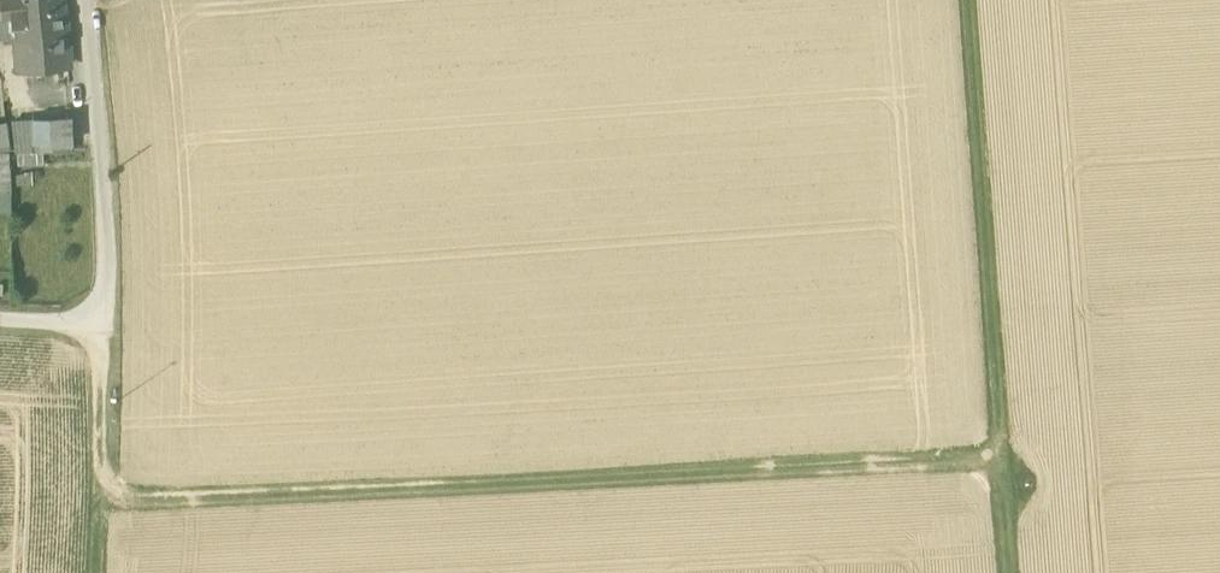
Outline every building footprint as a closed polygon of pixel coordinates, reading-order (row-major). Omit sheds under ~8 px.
[(12,24),(14,24),(19,70),(67,66),(65,26),(67,25),(64,0),(10,0),(12,24)] [(71,118),(15,122),(17,154),(73,150),(71,118)] [(0,121),(0,148),(9,148),(8,121),(0,121)]
